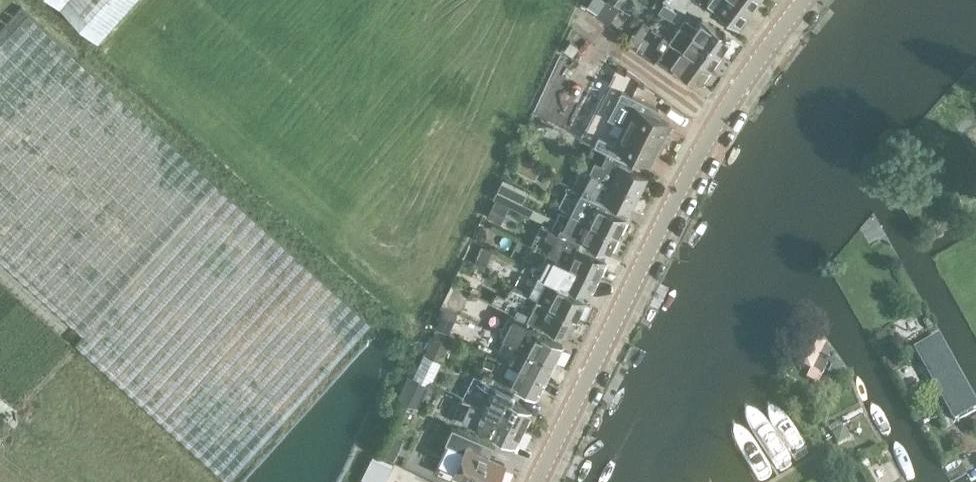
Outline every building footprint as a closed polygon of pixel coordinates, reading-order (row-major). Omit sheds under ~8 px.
[(84,332),(76,341),(229,479),(371,321),(29,12),(16,0),(0,0),(0,256),(84,332)] [(99,39),(134,0),(56,0),(99,39)] [(612,0),(589,0),(586,5),(597,12),(596,14),(609,22),(620,5),(612,0)] [(759,0),(718,0),(713,6),(739,26),(759,0)] [(677,11),(664,3),(658,11),(672,20),(677,11)] [(685,18),(680,26),(720,53),(730,38),(703,19),(698,27),(685,18)] [(720,53),(680,26),(671,39),(670,40),(710,67),(720,53)] [(670,40),(671,39),(663,34),(657,44),(664,49),(660,55),(658,54),(656,58),(670,68),(672,64),(700,83),(710,67),(670,40)] [(572,55),(579,47),(570,40),(563,49),(572,55)] [(604,103),(609,95),(597,88),(592,97),(604,103)] [(633,105),(624,123),(663,144),(667,135),(667,128),(669,123),(655,115),(659,108),(633,95),(629,103),(633,105)] [(586,138),(592,126),(579,120),(574,132),(586,138)] [(663,144),(624,123),(614,142),(610,139),(605,148),(631,161),(635,154),(649,162),(652,156),(658,153),(663,144)] [(619,155),(598,146),(593,143),(582,164),(638,192),(646,175),(629,167),(631,162),(619,155)] [(638,192),(582,164),(573,183),(601,198),(603,193),(630,207),(638,192)] [(601,198),(573,183),(570,182),(559,203),(579,213),(617,232),(625,217),(603,206),(606,201),(601,198)] [(579,213),(571,209),(569,213),(563,225),(560,224),(558,229),(549,225),(554,216),(520,199),(523,192),(504,183),(496,198),(515,208),(543,222),(542,223),(584,244),(586,239),(608,250),(617,232),(579,213)] [(501,222),(509,207),(494,199),(486,215),(501,222)] [(604,258),(582,248),(584,244),(542,223),(532,242),(547,249),(546,251),(596,275),(604,258)] [(493,235),(477,228),(473,239),(488,246),(493,235)] [(521,262),(530,245),(518,238),(508,255),(521,262)] [(481,243),(473,262),(485,268),(493,249),(481,243)] [(596,275),(546,251),(540,263),(536,261),(532,269),(539,272),(564,285),(566,281),(588,292),(596,275)] [(468,265),(461,262),(453,279),(479,291),(483,283),(479,281),(485,268),(473,262),(470,261),(468,265)] [(584,299),(562,288),(564,285),(539,272),(530,291),(529,292),(537,296),(576,316),(584,299)] [(487,288),(484,294),(497,301),(500,301),(502,296),(487,288)] [(576,316),(537,296),(527,316),(527,318),(544,326),(546,322),(567,332),(576,316)] [(449,332),(457,315),(444,309),(436,326),(449,332)] [(540,329),(514,315),(503,335),(518,343),(517,344),(554,361),(562,344),(538,333),(540,329)] [(426,351),(442,359),(453,336),(437,328),(426,351)] [(975,412),(975,390),(945,336),(921,349),(961,421),(975,412)] [(838,378),(844,367),(834,362),(834,361),(827,358),(831,350),(824,347),(825,345),(812,338),(799,364),(811,371),(812,370),(822,375),(827,365),(831,366),(828,373),(838,378)] [(554,361),(517,344),(516,347),(519,349),(514,361),(510,360),(509,360),(546,378),(554,361)] [(429,383),(437,366),(420,358),(411,374),(429,383)] [(546,378),(509,360),(499,381),(516,388),(517,385),(538,395),(546,378)] [(429,386),(407,375),(396,399),(418,409),(429,386)] [(493,384),(482,406),(521,426),(530,409),(510,398),(512,394),(493,384)] [(521,426),(482,406),(471,400),(462,417),(473,423),(487,430),(513,443),(521,426)] [(465,473),(461,481),(464,481),(497,481),(508,461),(490,452),(494,444),(452,424),(445,439),(448,440),(439,460),(465,473)] [(380,456),(393,462),(403,442),(390,435),(380,456)] [(362,476),(375,481),(384,481),(392,466),(371,456),(362,476)]
